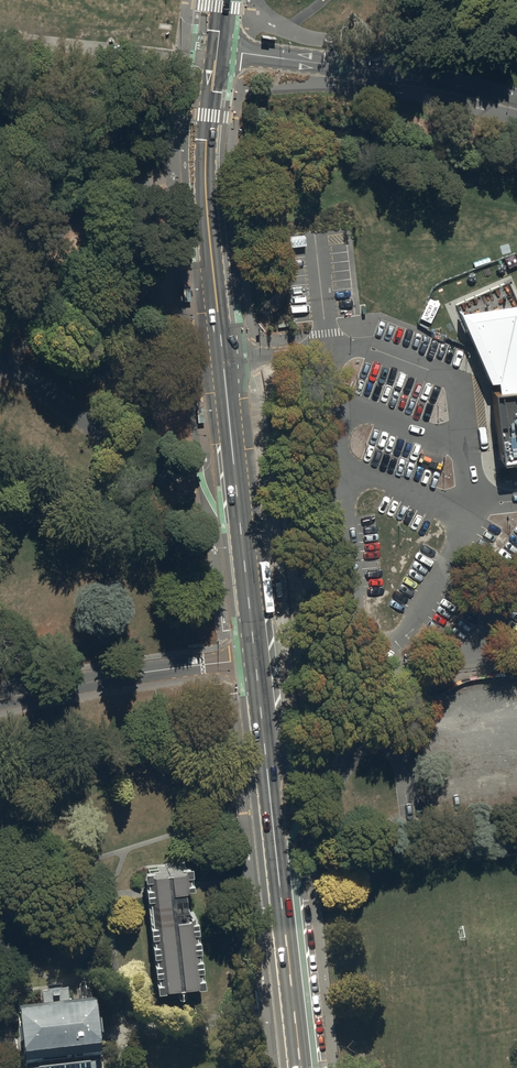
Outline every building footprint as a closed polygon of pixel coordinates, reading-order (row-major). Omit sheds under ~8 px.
[(457,308),(487,378),(495,377),(495,385),(496,387),(490,388),(499,458),(514,456),(514,461),(514,465),(516,464),(516,302),(457,308)] [(146,891),(158,991),(205,986),(191,865),(144,871),(146,891)] [(99,1034),(96,1006),(18,1014),(21,1043),(23,1067),(102,1067),(99,1034)]
